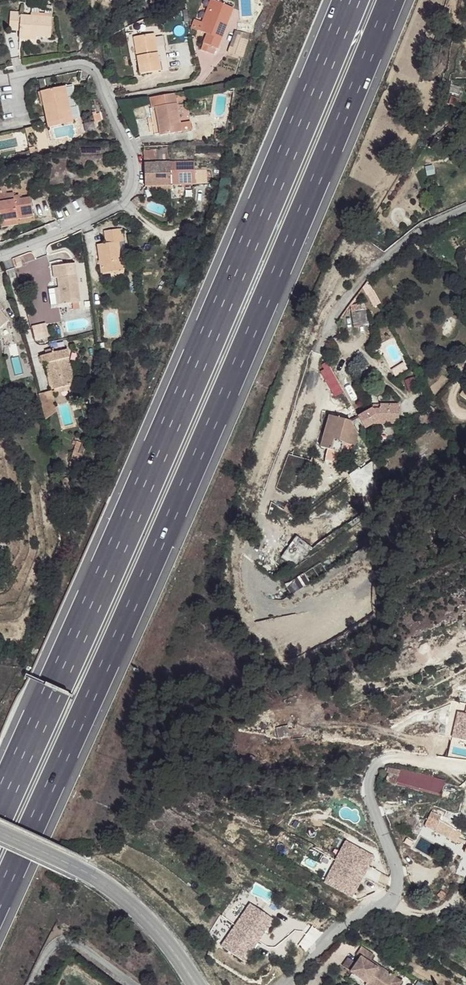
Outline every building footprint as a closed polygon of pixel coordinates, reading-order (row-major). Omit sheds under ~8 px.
[(221,0),(217,0),(203,27),(209,31),(205,40),(219,47),(237,8),(221,0)] [(18,12),(8,11),(7,29),(17,30),(17,34),(35,37),(49,38),(50,17),(18,15),(18,12)] [(151,32),(132,36),(135,55),(135,59),(138,72),(157,69),(151,32)] [(251,38),(238,32),(229,55),(242,61),(251,38)] [(35,94),(37,107),(40,106),(43,116),(39,117),(41,126),(42,130),(53,127),(52,123),(65,120),(60,90),(35,94)] [(173,92),(148,97),(150,106),(152,107),(158,136),(180,132),(179,122),(173,92)] [(189,121),(179,122),(180,132),(190,130),(189,121)] [(224,128),(215,130),(217,138),(226,137),(224,128)] [(28,144),(24,130),(0,137),(0,152),(28,144)] [(157,152),(144,152),(145,164),(156,163),(157,152)] [(156,163),(145,164),(146,187),(198,185),(194,163),(171,164),(156,163)] [(0,189),(0,198),(9,196),(7,187),(0,189)] [(0,211),(3,222),(3,224),(13,221),(12,217),(20,215),(21,219),(37,214),(32,196),(22,199),(14,198),(13,195),(9,196),(0,198),(0,211)] [(21,219),(20,215),(12,217),(13,221),(3,224),(5,228),(21,223),(21,219)] [(121,228),(103,230),(104,242),(96,244),(100,273),(121,269),(118,240),(123,239),(121,228)] [(73,259),(50,262),(51,275),(55,276),(57,286),(59,302),(79,300),(73,259)] [(67,346),(40,353),(43,361),(47,360),(54,386),(74,381),(72,374),(68,359),(67,354),(69,354),(67,346)] [(79,357),(68,359),(72,374),(82,371),(79,357)] [(75,384),(74,381),(54,386),(47,360),(43,361),(50,390),(75,384)] [(50,390),(37,393),(44,416),(55,407),(50,390)] [(353,426),(356,431),(388,412),(374,410),(373,415),(368,415),(353,426)] [(393,413),(388,412),(356,431),(361,438),(373,431),(373,427),(392,427),(393,413)] [(356,431),(353,426),(340,437),(322,441),(323,449),(356,431)] [(361,438),(356,431),(323,449),(325,455),(342,452),(341,449),(349,447),(361,440),(361,438)] [(80,466),(83,443),(72,441),(69,465),(80,466)] [(343,457),(342,452),(325,455),(326,461),(343,457)] [(295,536),(281,558),(297,568),(311,546),(295,536)] [(55,681),(53,688),(66,692),(69,686),(55,681)] [(409,773),(390,769),(389,774),(392,775),(390,784),(412,789),(439,795),(446,796),(448,781),(409,773)] [(462,802),(439,796),(439,800),(462,805),(462,802)] [(444,813),(433,809),(426,826),(457,844),(461,833),(456,830),(440,821),(443,814),(444,813)] [(459,825),(443,814),(440,821),(456,830),(459,825)] [(351,973),(366,984),(365,984),(390,984),(395,978),(378,967),(376,971),(368,964),(370,961),(373,956),(361,948),(356,955),(361,958),(356,964),(351,973)] [(349,959),(343,968),(351,973),(356,964),(349,959)] [(370,961),(368,964),(376,971),(378,967),(370,961)]
